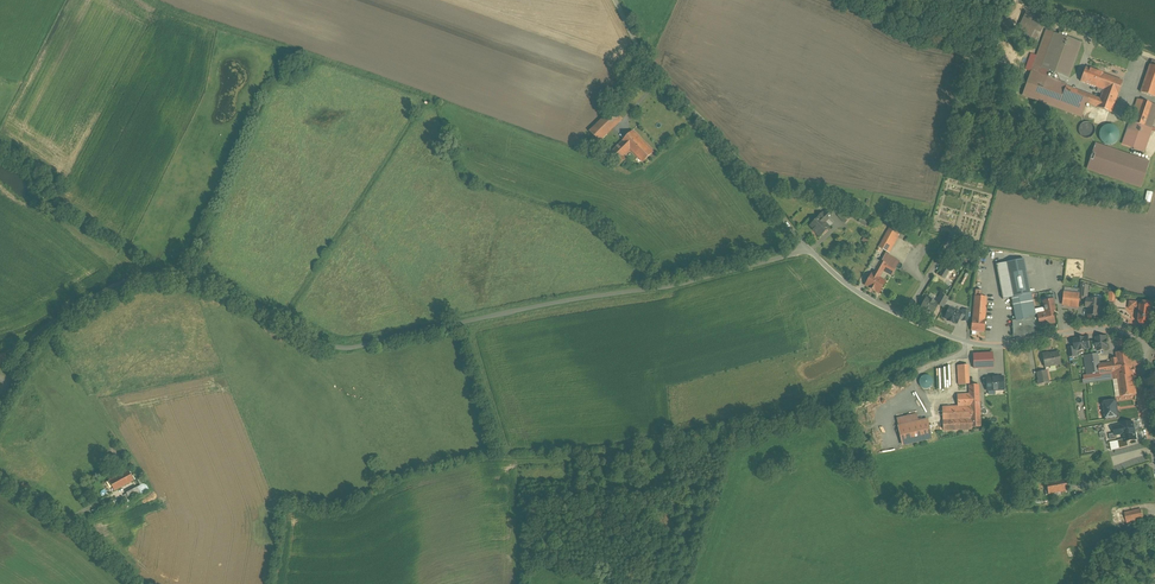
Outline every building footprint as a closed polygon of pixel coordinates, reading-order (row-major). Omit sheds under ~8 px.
[(1046,21),(1026,12),(1013,36),(1034,46),(1046,21)] [(1115,20),(1103,16),(1098,31),(1106,33),(1104,37),(1109,38),(1115,20)] [(1081,43),(1054,33),(1042,67),(1069,77),(1081,43)] [(1141,93),(1154,97),(1154,96),(1154,61),(1152,60),(1141,93)] [(1108,76),(1087,68),(1086,68),(1081,81),(1081,82),(1103,90),(1108,76)] [(1067,85),(1047,78),(1039,100),(1039,101),(1081,117),(1086,104),(1111,113),(1112,113),(1111,113),(1118,95),(1123,82),(1123,81),(1122,81),(1108,76),(1103,90),(1100,99),(1066,86),(1067,85)] [(1045,83),(1032,78),(1026,95),(1039,100),(1045,83)] [(1138,99),(1130,122),(1134,123),(1142,100),(1138,99)] [(1142,100),(1134,123),(1152,129),(1154,120),(1154,105),(1142,100)] [(600,138),(622,115),(611,105),(589,128),(600,138)] [(1091,123),(1090,123),(1088,122),(1087,122),(1085,122),(1083,123),(1082,123),(1082,124),(1081,125),(1080,126),(1080,127),(1079,128),(1079,129),(1079,130),(1079,131),(1079,132),(1079,133),(1080,134),(1080,135),(1081,136),(1082,136),(1082,137),(1083,138),(1085,138),(1086,138),(1087,138),(1088,138),(1090,138),(1091,137),(1092,137),(1093,136),(1094,135),(1094,134),(1094,133),(1095,132),(1095,131),(1095,130),(1095,129),(1095,128),(1094,127),(1094,126),(1093,125),(1092,124),(1091,123)] [(1134,123),(1130,122),(1123,144),(1144,151),(1152,129),(1134,123)] [(653,148),(633,125),(621,135),(623,137),(613,146),(620,154),(631,145),(642,158),(653,148)] [(1099,134),(1099,138),(1101,141),(1103,143),(1106,145),(1110,145),(1113,144),(1116,143),(1118,140),(1119,137),(1119,134),(1118,130),(1117,128),(1114,126),(1111,125),(1108,125),(1104,126),(1101,128),(1100,131),(1099,134)] [(1150,162),(1095,143),(1086,169),(1141,188),(1150,162)] [(837,214),(825,203),(808,221),(820,232),(837,214)] [(859,220),(865,224),(869,217),(863,213),(859,220)] [(901,226),(891,222),(882,241),(892,246),(901,226)] [(896,253),(885,247),(872,272),(883,277),(896,253)] [(944,268),(939,275),(945,279),(949,272),(944,268)] [(1026,270),(1009,274),(1014,297),(1031,294),(1026,270)] [(885,280),(872,273),(867,282),(880,289),(885,280)] [(1080,295),(1064,293),(1062,305),(1079,306),(1080,299),(1080,295)] [(1014,297),(1012,298),(1015,317),(1016,321),(1030,318),(1030,317),(1036,315),(1035,310),(1032,294),(1031,294),(1014,297)] [(941,295),(936,303),(938,304),(938,305),(943,307),(948,298),(941,295)] [(936,303),(927,298),(921,308),(924,309),(924,310),(930,313),(933,314),(938,305),(938,304),(936,303)] [(1102,301),(1088,299),(1087,307),(1089,308),(1088,315),(1100,316),(1102,301)] [(1053,300),(1044,302),(1045,308),(1046,313),(1053,312),(1055,309),(1054,306),(1055,306),(1053,300)] [(1150,302),(1144,302),(1141,304),(1140,306),(1140,310),(1139,321),(1141,325),(1147,326),(1151,322),(1152,307),(1150,302)] [(986,304),(975,303),(973,319),(971,331),(985,332),(986,320),(985,320),(986,304)] [(962,320),(962,313),(949,308),(945,318),(948,320),(948,321),(953,323),(954,322),(957,323),(959,319),(962,320)] [(1046,313),(1038,314),(1038,315),(1040,326),(1055,323),(1053,312),(1046,313)] [(1036,315),(1030,317),(1030,318),(1016,321),(1015,317),(1013,317),(1013,321),(1014,337),(1041,332),(1040,326),(1038,315),(1036,315)] [(1106,337),(1096,338),(1097,341),(1096,342),(1097,347),(1098,347),(1098,351),(1108,350),(1107,346),(1108,346),(1107,340),(1106,340),(1106,337)] [(1084,338),(1078,339),(1074,340),(1075,347),(1076,350),(1080,350),(1086,350),(1086,349),(1090,349),(1088,338),(1084,338)] [(1075,347),(1069,348),(1070,357),(1077,356),(1076,350),(1075,347)] [(1130,352),(1117,353),(1118,359),(1112,360),(1113,363),(1100,365),(1101,373),(1101,374),(1084,376),(1084,380),(1083,380),(1084,384),(1119,380),(1121,396),(1136,394),(1130,352)] [(993,353),(974,355),(974,369),(994,368),(993,353)] [(1058,353),(1049,354),(1049,353),(1043,354),(1045,367),(1061,364),(1058,353)] [(1098,355),(1084,357),(1087,374),(1101,373),(1100,365),(1098,355)] [(968,365),(957,366),(958,385),(966,385),(968,380),(968,365)] [(935,369),(937,389),(945,389),(944,378),(949,377),(948,375),(946,375),(946,368),(935,369)] [(1046,371),(1037,373),(1039,381),(1037,381),(1038,385),(1049,383),(1046,371)] [(928,375),(926,375),(925,375),(924,376),(923,376),(922,377),(921,378),(920,379),(920,380),(919,381),(919,382),(919,383),(920,384),(920,385),(920,386),(921,387),(922,388),(923,388),(924,389),(925,389),(926,389),(928,389),(929,389),(930,389),(930,388),(931,388),(932,387),(933,386),(933,385),(933,384),(933,383),(933,382),(933,381),(933,380),(933,379),(932,378),(931,377),(930,376),(929,376),(928,375)] [(1004,377),(989,378),(990,389),(986,389),(986,394),(990,393),(991,411),(1005,410),(1004,377)] [(979,385),(969,385),(969,386),(970,394),(957,395),(958,407),(943,408),(943,431),(972,429),(972,428),(981,427),(979,385)] [(1116,400),(1103,402),(1105,420),(1118,418),(1118,416),(1118,418),(1118,416),(1118,412),(1118,411),(1118,407),(1117,407),(1116,400)] [(928,420),(898,427),(903,445),(932,439),(928,420)] [(1133,423),(1122,425),(1122,426),(1114,427),(1116,435),(1116,434),(1123,432),(1125,442),(1136,440),(1133,423)] [(1123,432),(1116,434),(1116,435),(1117,443),(1122,442),(1122,443),(1125,442),(1123,432)] [(1117,443),(1112,444),(1107,445),(1109,452),(1123,448),(1122,443),(1122,442),(1117,443)] [(114,487),(134,477),(129,467),(109,477),(114,487)] [(1071,479),(1049,482),(1050,492),(1073,488),(1071,479)] [(1141,509),(1125,513),(1127,523),(1143,520),(1141,509)]
